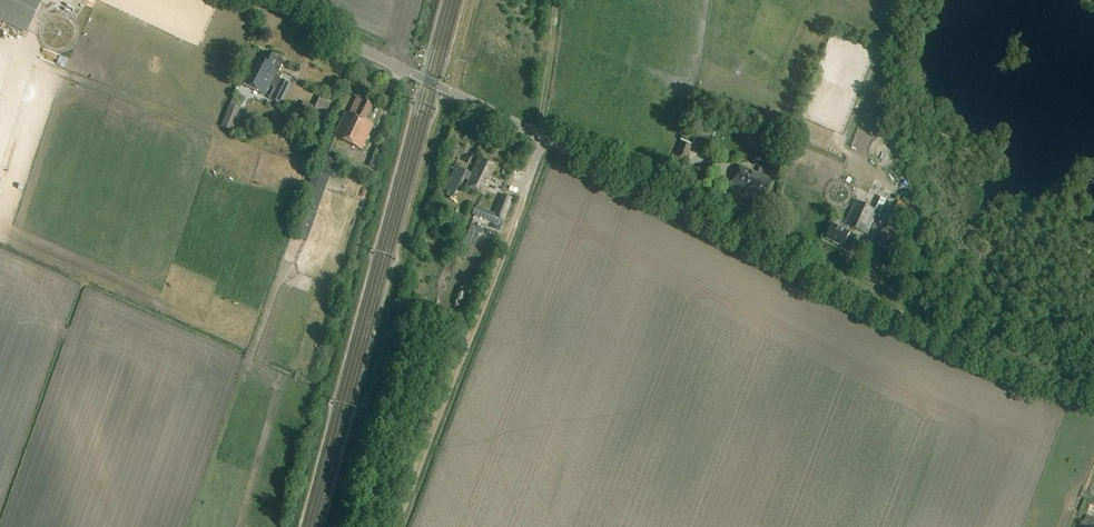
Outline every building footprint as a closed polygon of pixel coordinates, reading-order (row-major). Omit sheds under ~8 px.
[(26,34),(42,3),(35,0),(0,0),(0,21),(26,34)] [(283,61),(282,61),(282,60),(278,57),(277,58),(265,52),(261,60),(253,56),(239,83),(266,96),(271,86),(275,88),(270,99),(282,104),(291,84),(281,79),(284,73),(278,71),(283,61)] [(317,111),(328,115),(334,100),(322,95),(317,111)] [(363,125),(372,106),(356,99),(348,116),(344,114),(332,139),(360,152),(371,128),(363,125)] [(312,116),(315,107),(304,103),(301,111),(312,116)] [(230,105),(221,127),(232,132),(241,109),(230,105)] [(696,137),(684,132),(673,158),(685,163),(696,137)] [(317,162),(324,165),(327,158),(319,155),(317,162)] [(741,165),(733,182),(756,192),(757,190),(766,195),(773,180),(762,175),(769,161),(758,156),(753,165),(760,168),(758,173),(741,165)] [(479,158),(472,174),(464,170),(457,184),(462,186),(465,179),(468,180),(465,187),(484,196),(489,184),(487,183),(495,166),(479,158)] [(345,173),(317,162),(305,194),(306,194),(299,214),(307,217),(310,209),(316,211),(321,199),(316,197),(324,176),(341,182),(345,173)] [(453,182),(448,180),(443,191),(447,194),(453,182)] [(495,215),(475,207),(472,215),(502,226),(512,200),(502,196),(495,215)] [(876,209),(881,212),(887,200),(882,197),(876,209)] [(869,236),(880,213),(857,202),(844,229),(835,225),(828,240),(845,248),(854,229),(869,236)] [(897,204),(887,229),(902,236),(906,226),(904,225),(907,218),(911,219),(914,212),(897,204)] [(484,230),(471,225),(469,230),(464,243),(475,247),(479,234),(482,235),(484,230)] [(299,237),(301,231),(294,228),(292,234),(299,237)] [(894,233),(883,228),(877,240),(878,241),(876,246),(885,251),(894,233)] [(1088,519),(1085,526),(1093,526),(1093,521),(1088,519)]
